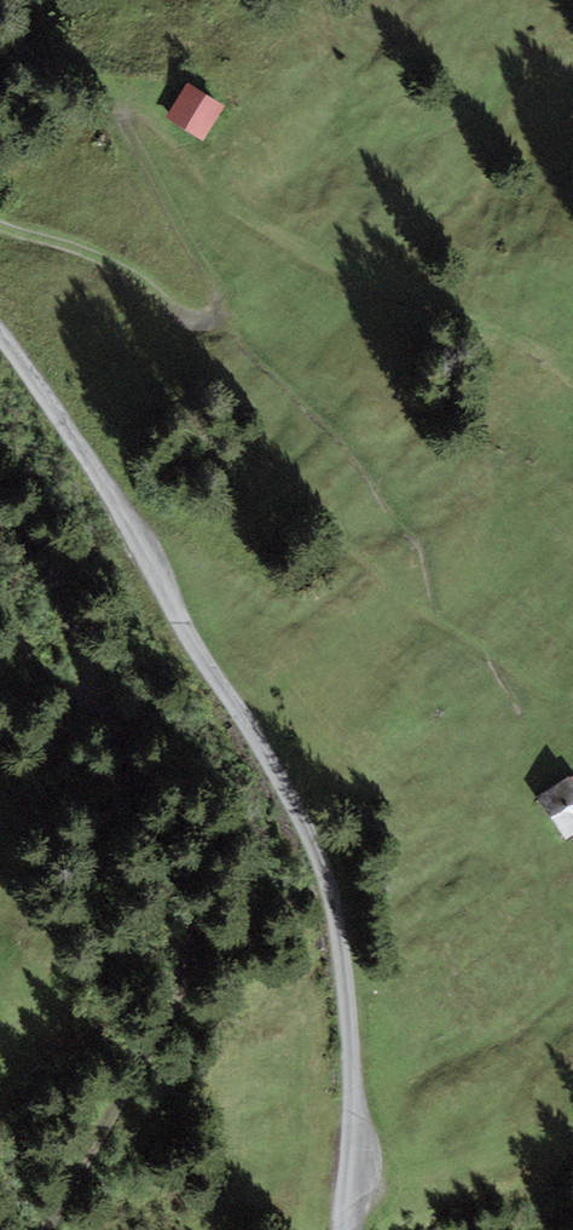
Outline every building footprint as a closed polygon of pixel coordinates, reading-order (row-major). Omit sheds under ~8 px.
[(225,111),(187,87),(163,124),(201,148),(225,111)] [(542,801),(569,841),(572,838),(572,784),(572,782),(542,801)]
